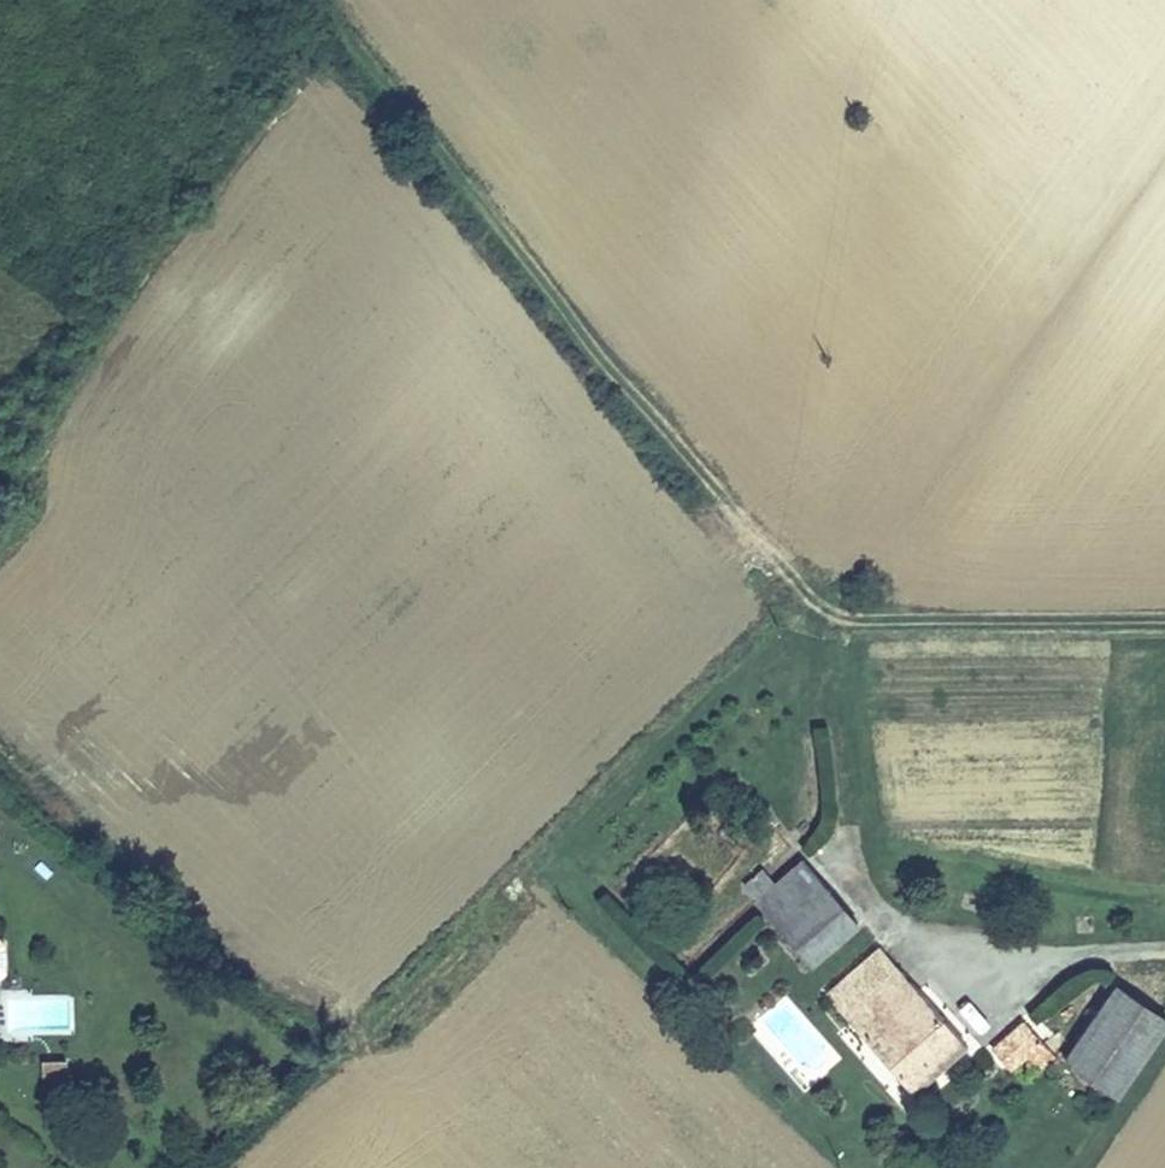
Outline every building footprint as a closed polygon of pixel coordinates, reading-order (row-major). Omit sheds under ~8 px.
[(793,971),(844,920),(782,863),(734,911),(793,971)] [(812,1001),(860,1046),(912,993),(865,949),(812,1001)] [(912,993),(860,1046),(902,1090),(964,1027),(921,984),(912,993)] [(1116,985),(1059,1062),(1110,1099),(1164,1025),(1164,1021),(1116,985)] [(1042,1060),(1006,1023),(975,1053),(994,1074),(1011,1058),(1026,1075),(1042,1060)] [(43,1054),(41,1074),(67,1076),(69,1056),(43,1054)]
